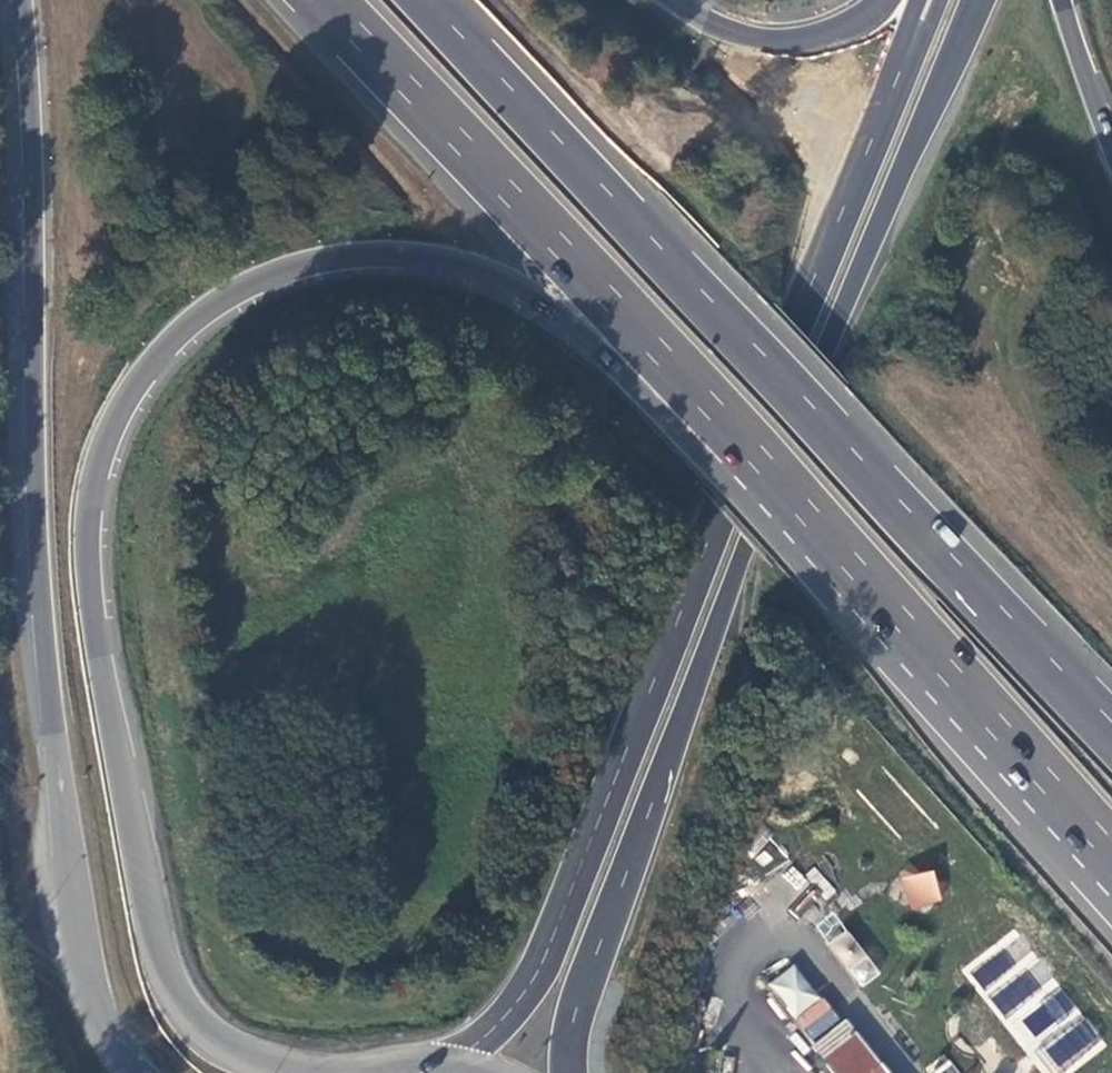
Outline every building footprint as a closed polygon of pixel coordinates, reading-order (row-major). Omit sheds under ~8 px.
[(909,910),(942,901),(932,869),(899,878),(909,910)] [(860,988),(880,974),(835,910),(815,924),(860,988)] [(1033,1047),(1047,1072),(1053,1072),(1101,1047),(1085,1019),(1033,1047)] [(841,1025),(813,1047),(833,1072),(879,1072),(841,1025)]
